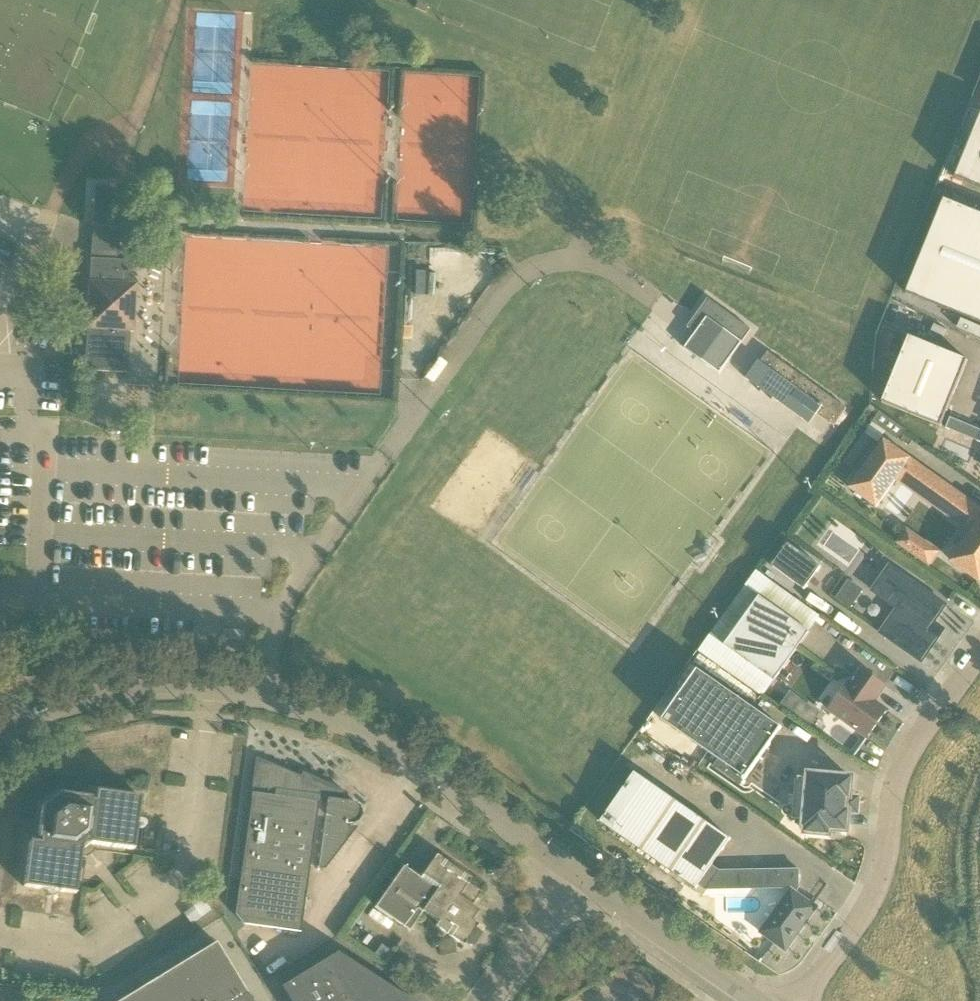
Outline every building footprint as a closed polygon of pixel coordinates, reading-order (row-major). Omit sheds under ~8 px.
[(956,178),(979,188),(979,118),(956,178)] [(219,120),(197,122),(198,135),(212,134),(212,145),(220,144),(219,120)] [(91,252),(91,258),(117,260),(117,252),(119,253),(121,227),(123,189),(95,187),(93,225),(91,251),(91,252)] [(944,199),(906,293),(908,294),(979,323),(979,213),(944,199)] [(8,271),(18,245),(0,238),(0,268),(8,271)] [(130,261),(117,260),(91,258),(90,281),(89,281),(87,329),(85,360),(85,370),(128,373),(130,331),(134,331),(137,284),(128,283),(130,261)] [(417,270),(415,292),(433,293),(435,271),(417,270)] [(720,374),(752,330),(708,298),(688,327),(696,333),(685,348),(720,374)] [(909,336),(882,403),(941,427),(968,360),(909,336)] [(817,414),(834,426),(847,409),(768,352),(761,362),(759,361),(746,378),(810,424),(817,414)] [(877,507),(911,460),(912,459),(884,440),(850,488),(877,507)] [(935,478),(922,497),(973,533),(953,561),(979,581),(979,509),(936,477),(935,478)] [(941,554),(907,530),(897,544),(931,568),(941,554)] [(805,590),(821,567),(789,544),(772,566),(805,590)] [(946,605),(890,566),(872,591),(889,602),(895,595),(903,601),(881,633),(922,662),(939,638),(929,631),(946,605)] [(850,578),(839,597),(853,605),(864,587),(850,578)] [(725,646),(775,681),(810,632),(760,596),(725,646)] [(745,781),(761,758),(762,757),(764,758),(769,752),(766,750),(782,728),(781,727),(698,670),(663,721),(745,778),(743,780),(745,781)] [(829,710),(868,738),(888,710),(875,701),(886,686),(863,670),(852,685),(849,683),(829,710)] [(257,760),(236,914),(244,924),(301,932),(310,865),(324,867),(354,828),(349,824),(353,823),(357,822),(360,818),(362,814),(362,810),(360,806),(356,803),(352,801),(337,799),(338,790),(303,774),(301,778),(257,760)] [(635,772),(601,821),(697,888),(731,839),(635,772)] [(810,775),(809,783),(796,782),(793,818),(806,819),(805,827),(807,828),(806,833),(830,835),(830,830),(847,831),(849,811),(846,811),(847,798),(850,798),(852,778),(810,775)] [(40,839),(39,843),(29,842),(23,887),(76,894),(82,850),(90,844),(134,850),(141,797),(95,791),(94,801),(90,800),(91,798),(58,794),(42,806),(37,839),(40,839)] [(403,866),(392,882),(375,907),(409,931),(423,911),(438,922),(436,926),(463,945),(478,924),(472,920),(479,910),(472,905),(481,892),(468,883),(471,879),(436,855),(420,878),(403,866)] [(709,888),(731,887),(730,871),(720,872),(709,888)] [(805,925),(817,908),(792,890),(761,933),(786,951),(798,934),(799,934),(805,925)] [(216,942),(120,1000),(252,1000),(216,942)] [(338,952),(281,987),(290,1000),(413,1000),(338,952)]
